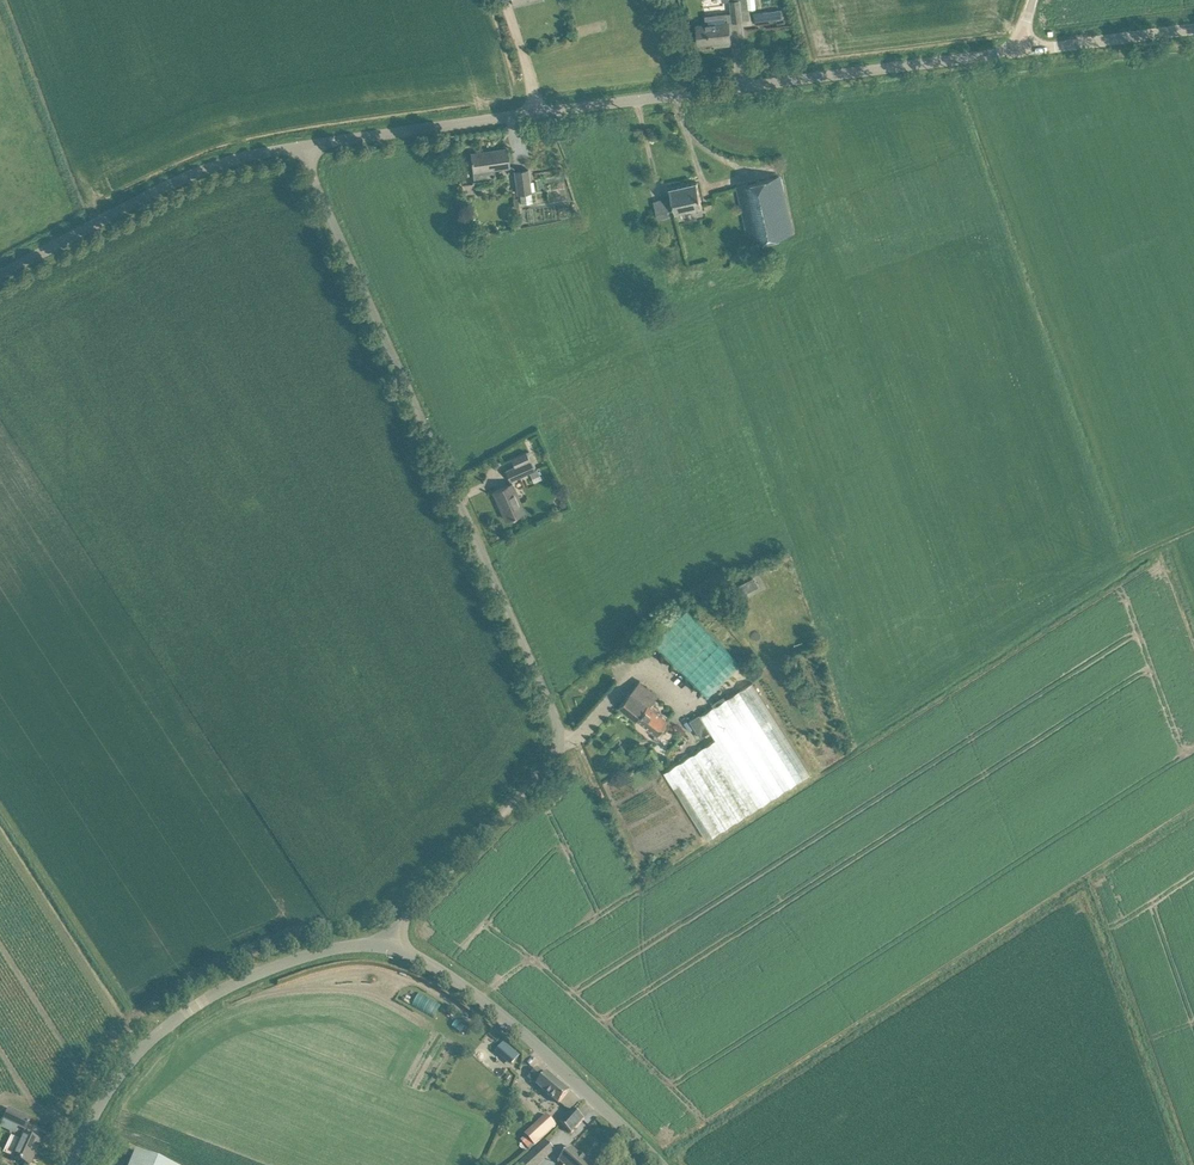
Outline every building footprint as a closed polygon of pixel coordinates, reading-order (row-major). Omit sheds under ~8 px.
[(739,0),(729,0),(730,12),(704,15),(705,23),(697,24),(699,43),(722,41),(723,44),(731,43),(728,22),(742,20),(739,0)] [(762,11),(754,12),(756,21),(763,20),(762,11)] [(509,166),(508,160),(506,148),(471,153),(475,179),(495,176),(494,168),(509,166)] [(520,196),(530,194),(528,169),(514,170),(516,193),(520,193),(520,196)] [(792,233),(781,186),(778,175),(736,184),(749,242),(792,233)] [(703,207),(699,193),(697,182),(670,188),(672,200),(668,201),(668,198),(653,202),(656,213),(674,208),(675,213),(703,207)] [(533,469),(525,452),(510,459),(514,466),(505,470),(510,480),(533,469)] [(537,469),(530,472),(534,481),(541,478),(537,469)] [(512,482),(503,486),(493,491),(506,519),(525,511),(512,482)] [(744,594),(753,589),(748,580),(739,584),(744,594)] [(707,697),(741,664),(688,609),(654,642),(707,697)] [(658,695),(649,688),(639,680),(619,706),(636,720),(638,718),(657,734),(665,724),(669,719),(650,706),(658,695)] [(706,838),(809,774),(752,682),(700,715),(704,722),(698,726),(702,734),(709,730),(715,739),(664,771),(706,838)] [(718,693),(726,696),(729,689),(722,686),(718,693)] [(456,1021),(452,1027),(460,1033),(465,1027),(456,1021)] [(537,1069),(531,1076),(539,1083),(537,1085),(559,1104),(568,1092),(569,1092),(547,1073),(545,1076),(537,1069)] [(30,1119),(19,1114),(7,1109),(2,1120),(25,1130),(30,1119)] [(584,1120),(573,1110),(560,1124),(572,1134),(584,1120)] [(547,1116),(526,1135),(535,1146),(557,1126),(547,1116)] [(30,1137),(23,1134),(19,1141),(11,1137),(3,1154),(26,1164),(30,1164),(40,1142),(30,1137)] [(519,1164),(533,1164),(530,1162),(549,1145),(545,1141),(519,1164)] [(563,1156),(559,1161),(560,1162),(563,1164),(590,1164),(587,1162),(587,1161),(580,1154),(579,1155),(571,1148),(563,1156)] [(135,1151),(130,1164),(169,1164),(135,1151)]
